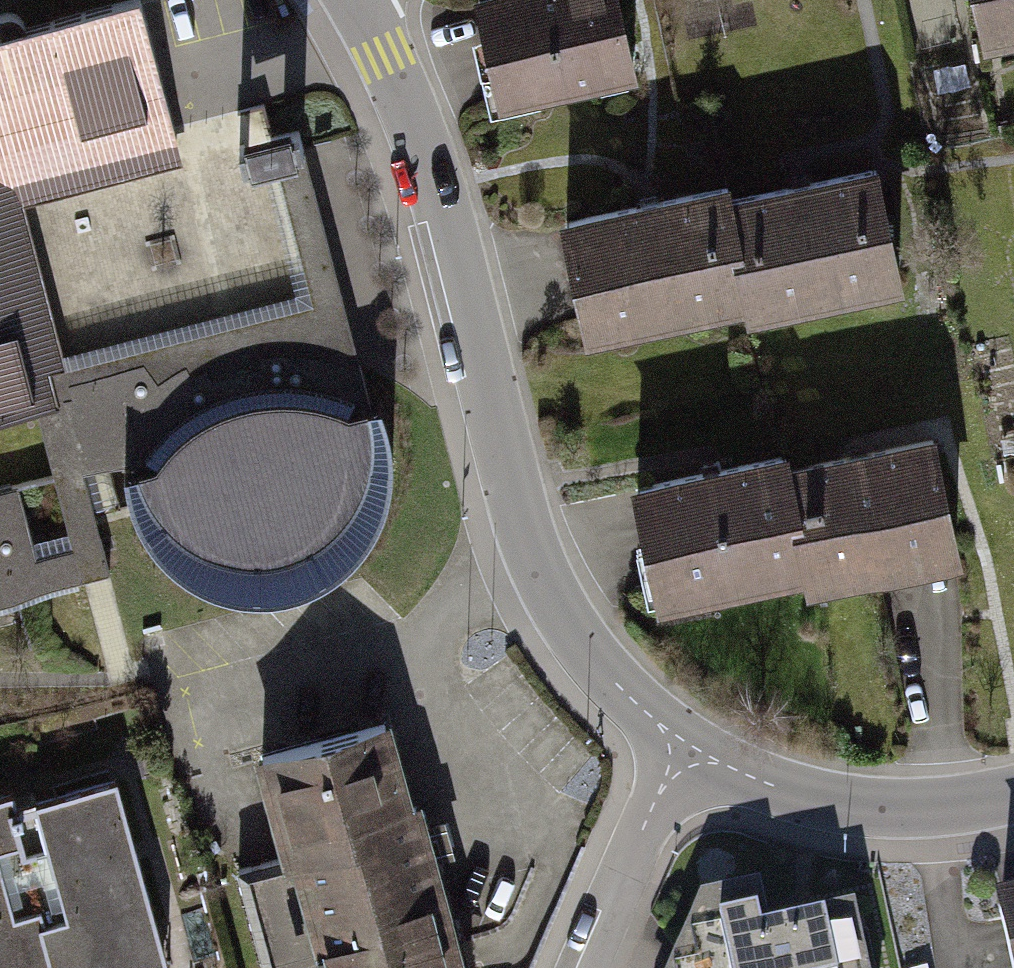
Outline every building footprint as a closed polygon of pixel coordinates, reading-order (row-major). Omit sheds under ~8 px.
[(499,108),(638,77),(622,0),(479,0),(499,108)] [(987,52),(1013,47),(1013,0),(976,0),(987,52)] [(133,11),(0,48),(0,427),(36,417),(60,410),(52,379),(32,310),(1,199),(46,186),(172,151),(147,59),(133,11)] [(301,143),(291,146),(298,176),(268,183),(295,298),(62,359),(22,208),(176,168),(174,159),(172,151),(46,186),(1,199),(32,310),(52,379),(60,410),(36,417),(47,480),(78,586),(94,582),(110,578),(83,472),(60,396),(71,392),(67,381),(138,362),(158,382),(204,353),(216,378),(236,373),(257,368),(257,353),(294,350),(321,354),(341,359),(361,365),(343,299),(301,143)] [(291,146),(246,156),(253,186),(268,183),(298,176),(291,146)] [(907,299),(879,176),(733,205),(749,328),(907,299)] [(582,352),(749,328),(733,205),(730,190),(558,225),(582,352)] [(135,468),(123,471),(132,507),(144,530),(165,556),(184,570),(213,586),(245,591),(272,591),(301,585),(330,572),(353,553),(372,529),(384,505),(391,479),(391,457),(389,433),(381,401),(368,402),(361,365),(341,359),(321,354),(294,350),(257,353),(257,368),(236,373),(216,378),(204,353),(158,382),(138,362),(67,381),(71,392),(60,396),(83,472),(133,459),(135,468)] [(969,568),(937,442),(798,470),(811,528),(792,533),(813,599),(969,568)] [(660,613),(807,587),(792,533),(811,528),(798,470),(795,455),(639,487),(660,613)] [(0,491),(0,607),(78,586),(47,480),(0,491)] [(237,756),(269,866),(239,874),(265,967),(465,967),(392,712),(237,756)] [(162,961),(109,768),(0,798),(0,967),(137,967),(162,961)] [(674,967),(869,967),(857,914),(773,929),(762,891),(700,904),(674,967)] [(1000,918),(1012,967),(1013,967),(1013,915),(1000,918)]
